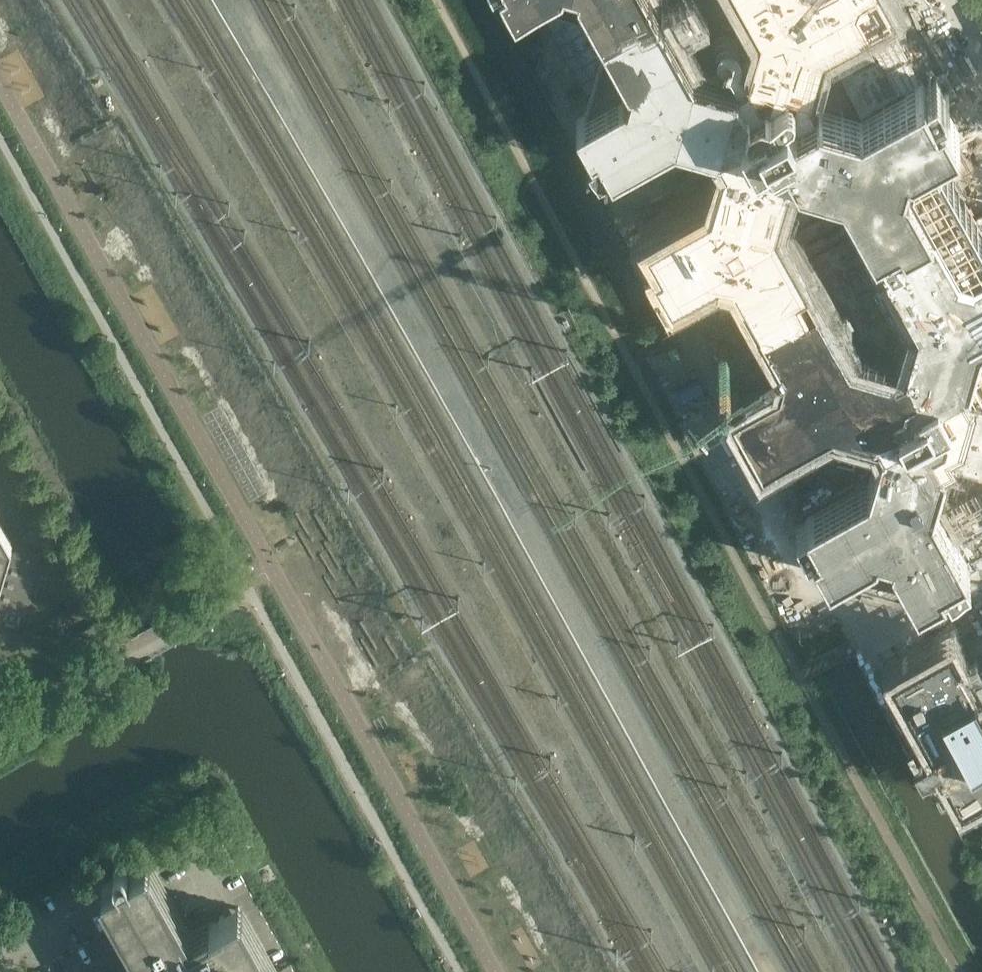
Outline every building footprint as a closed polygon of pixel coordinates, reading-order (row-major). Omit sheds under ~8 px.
[(945,236),(908,170),(905,169),(909,155),(913,156),(960,130),(943,99),(948,96),(937,76),(926,82),(924,79),(892,97),(863,44),(801,78),(715,53),(687,3),(695,5),(718,48),(779,65),(807,49),(829,56),(859,39),(870,0),(526,0),(564,11),(597,70),(581,124),(593,145),(588,148),(599,168),(611,162),(613,165),(675,130),(694,136),(717,177),(711,196),(641,235),(643,238),(639,240),(650,261),(656,258),(673,288),(720,262),(721,258),(735,263),(734,266),(761,313),(790,298),(786,292),(792,289),(799,302),(812,295),(810,291),(809,291),(830,280),(849,285),(866,316),(854,357),(843,363),(849,374),(841,402),(830,408),(836,419),(816,488),(799,498),(809,517),(797,524),(808,544),(813,541),(830,572),(838,567),(846,582),(900,597),(914,590),(918,597),(948,580),(951,586),(972,574),(965,562),(981,552),(981,216),(945,236)] [(12,543),(0,521),(0,587),(12,543)] [(946,659),(927,725),(945,758),(969,745),(968,742),(981,734),(981,639),(946,659)] [(953,784),(981,784),(981,772),(953,772),(953,784)] [(240,908),(239,907),(213,921),(189,935),(147,861),(147,859),(130,868),(127,861),(126,860),(125,859),(123,858),(121,857),(119,857),(118,858),(116,859),(115,861),(114,861),(114,863),(114,864),(114,866),(115,868),(118,875),(102,883),(144,959),(120,971),(275,971),(240,908)]
